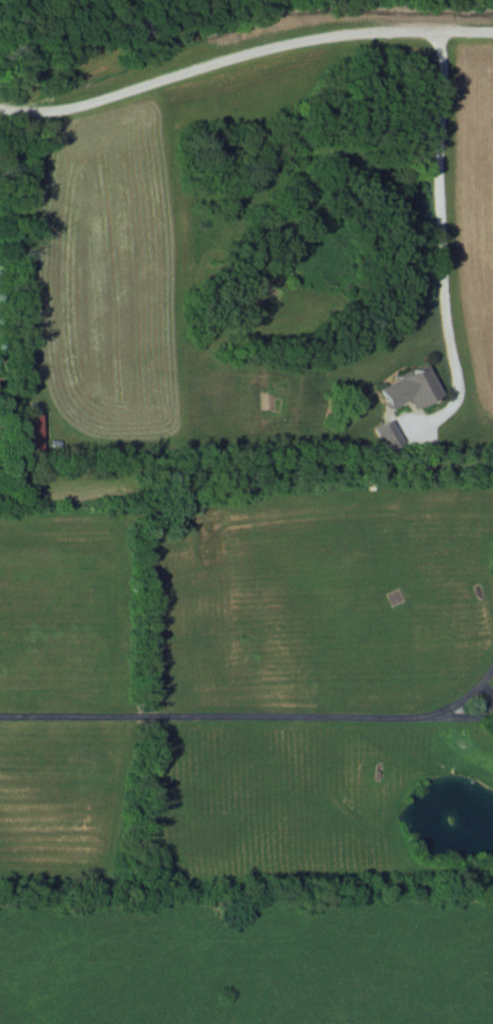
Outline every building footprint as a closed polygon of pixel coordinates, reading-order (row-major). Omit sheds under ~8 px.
[(377,386),(388,408),(408,397),(413,407),(439,393),(423,362),(377,386)] [(39,412),(19,413),(19,450),(39,450),(39,412)] [(401,442),(391,418),(373,426),(383,449),(401,442)]
